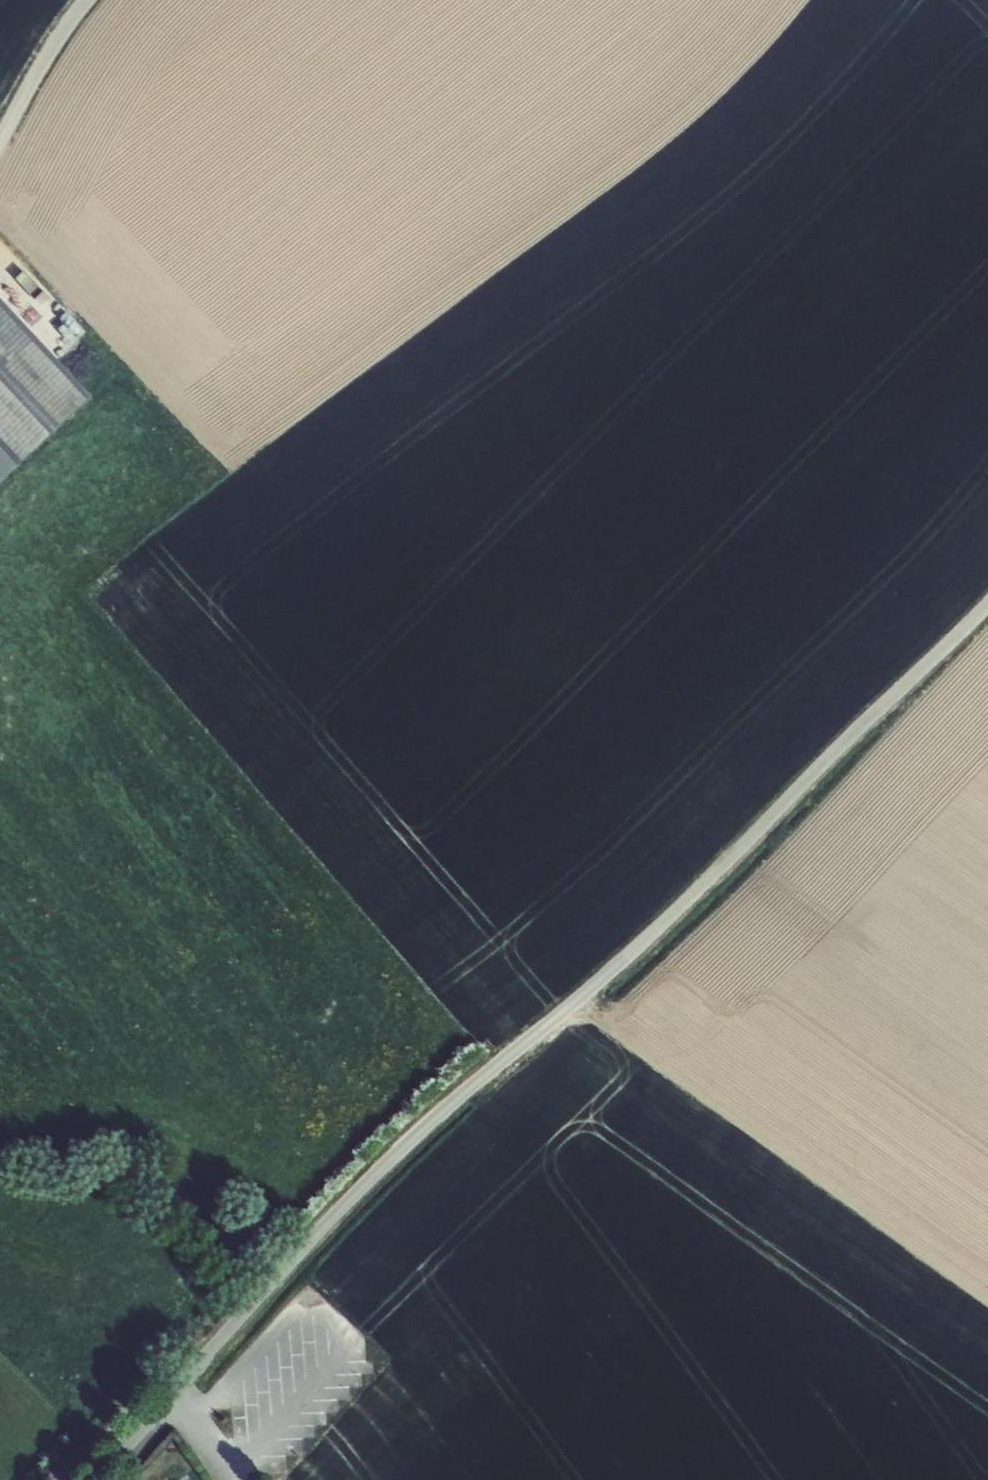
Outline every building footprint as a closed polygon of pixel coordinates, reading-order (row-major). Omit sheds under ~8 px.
[(17,467),(77,410),(91,400),(0,302),(0,449),(17,467)] [(17,467),(0,449),(0,482),(17,467)]
